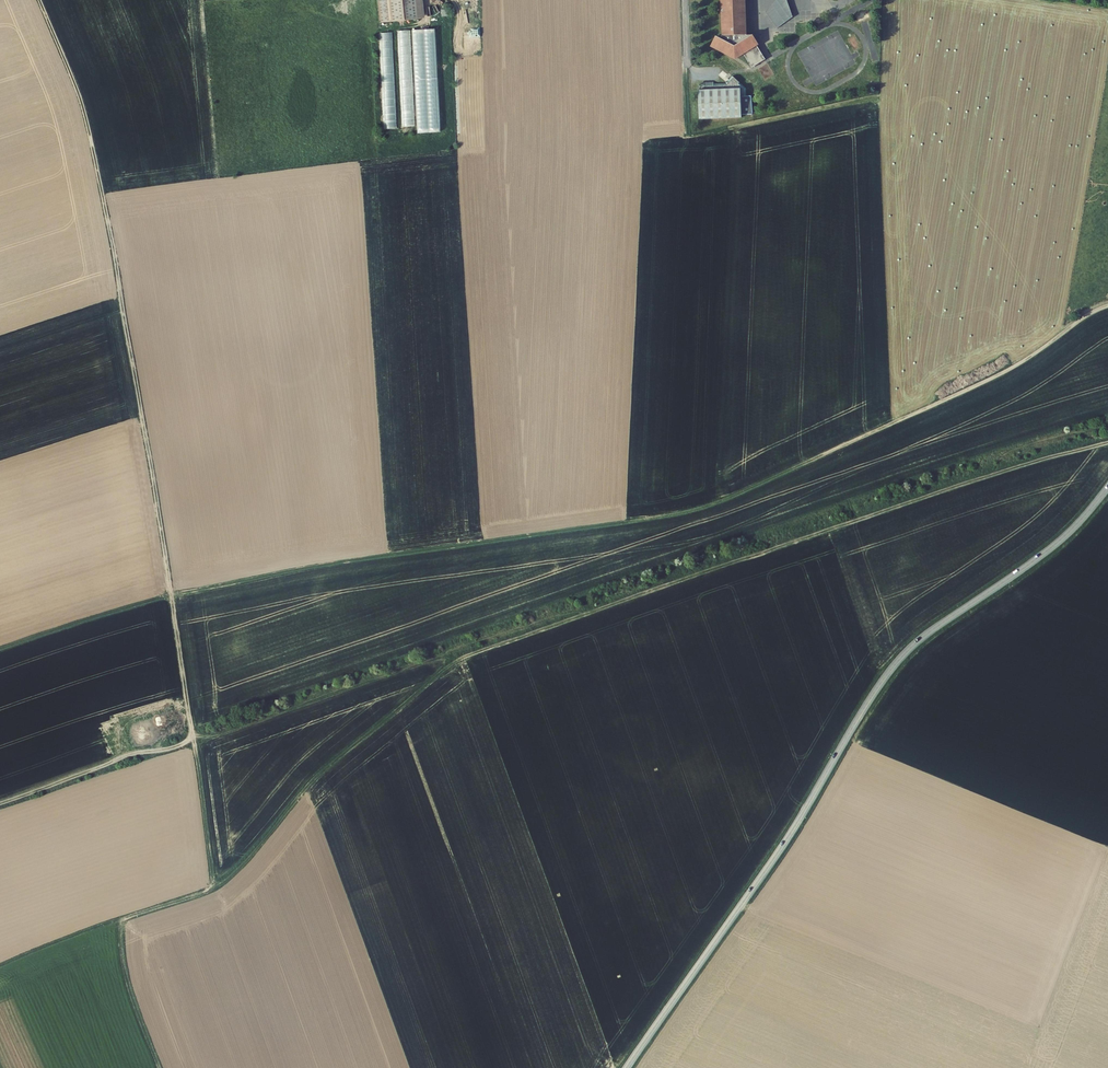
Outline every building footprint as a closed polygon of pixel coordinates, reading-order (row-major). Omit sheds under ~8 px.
[(418,0),(381,0),(383,17),(419,13),(418,0)] [(425,0),(418,0),(419,13),(426,13),(425,0)] [(721,38),(745,38),(743,0),(719,0),(721,38)] [(766,5),(773,27),(793,21),(787,0),(782,0),(766,5)] [(424,81),(436,81),(434,29),(423,29),(424,81)] [(382,45),(383,82),(386,81),(386,85),(391,85),(391,81),(393,81),(392,33),(380,33),(380,45),(382,45)] [(759,47),(752,37),(745,38),(721,38),(716,37),(710,49),(735,62),(744,56),(750,52),(757,48),(759,47)] [(750,52),(744,56),(745,59),(752,69),(765,60),(757,48),(750,52)] [(700,87),(698,87),(699,120),(743,118),(743,114),(754,114),(752,96),(746,96),(746,87),(732,75),(725,83),(715,83),(714,81),(705,81),(705,84),(700,84),(700,87)] [(383,117),(384,129),(395,128),(393,96),(390,96),(390,91),(384,91),(385,117),(383,117)] [(428,91),(429,133),(439,132),(437,91),(428,91)]
